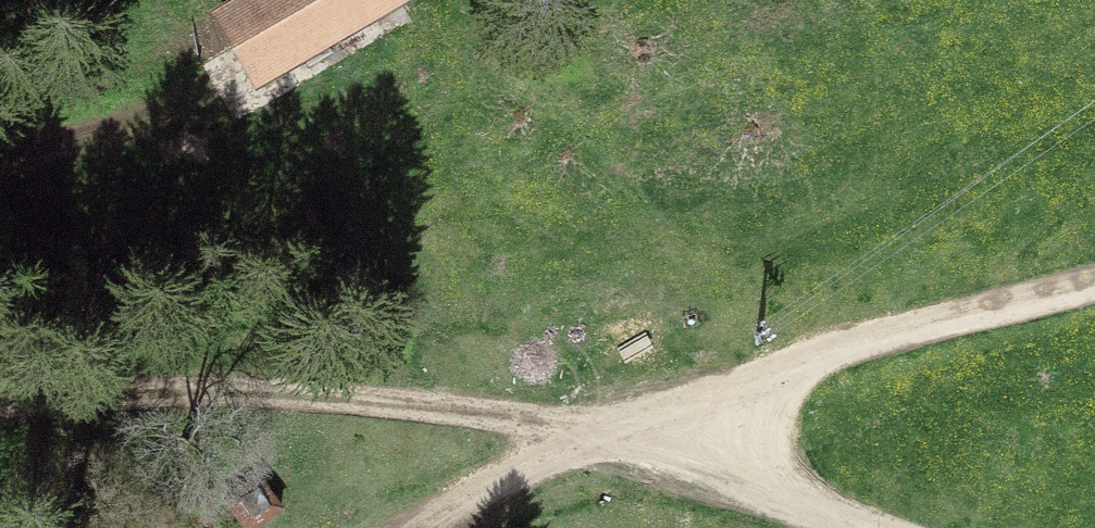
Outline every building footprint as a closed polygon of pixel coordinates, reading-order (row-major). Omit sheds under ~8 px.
[(412,16),(403,0),(239,0),(184,34),(240,119),(412,16)] [(251,469),(217,490),(238,526),(269,506),(251,469)]
